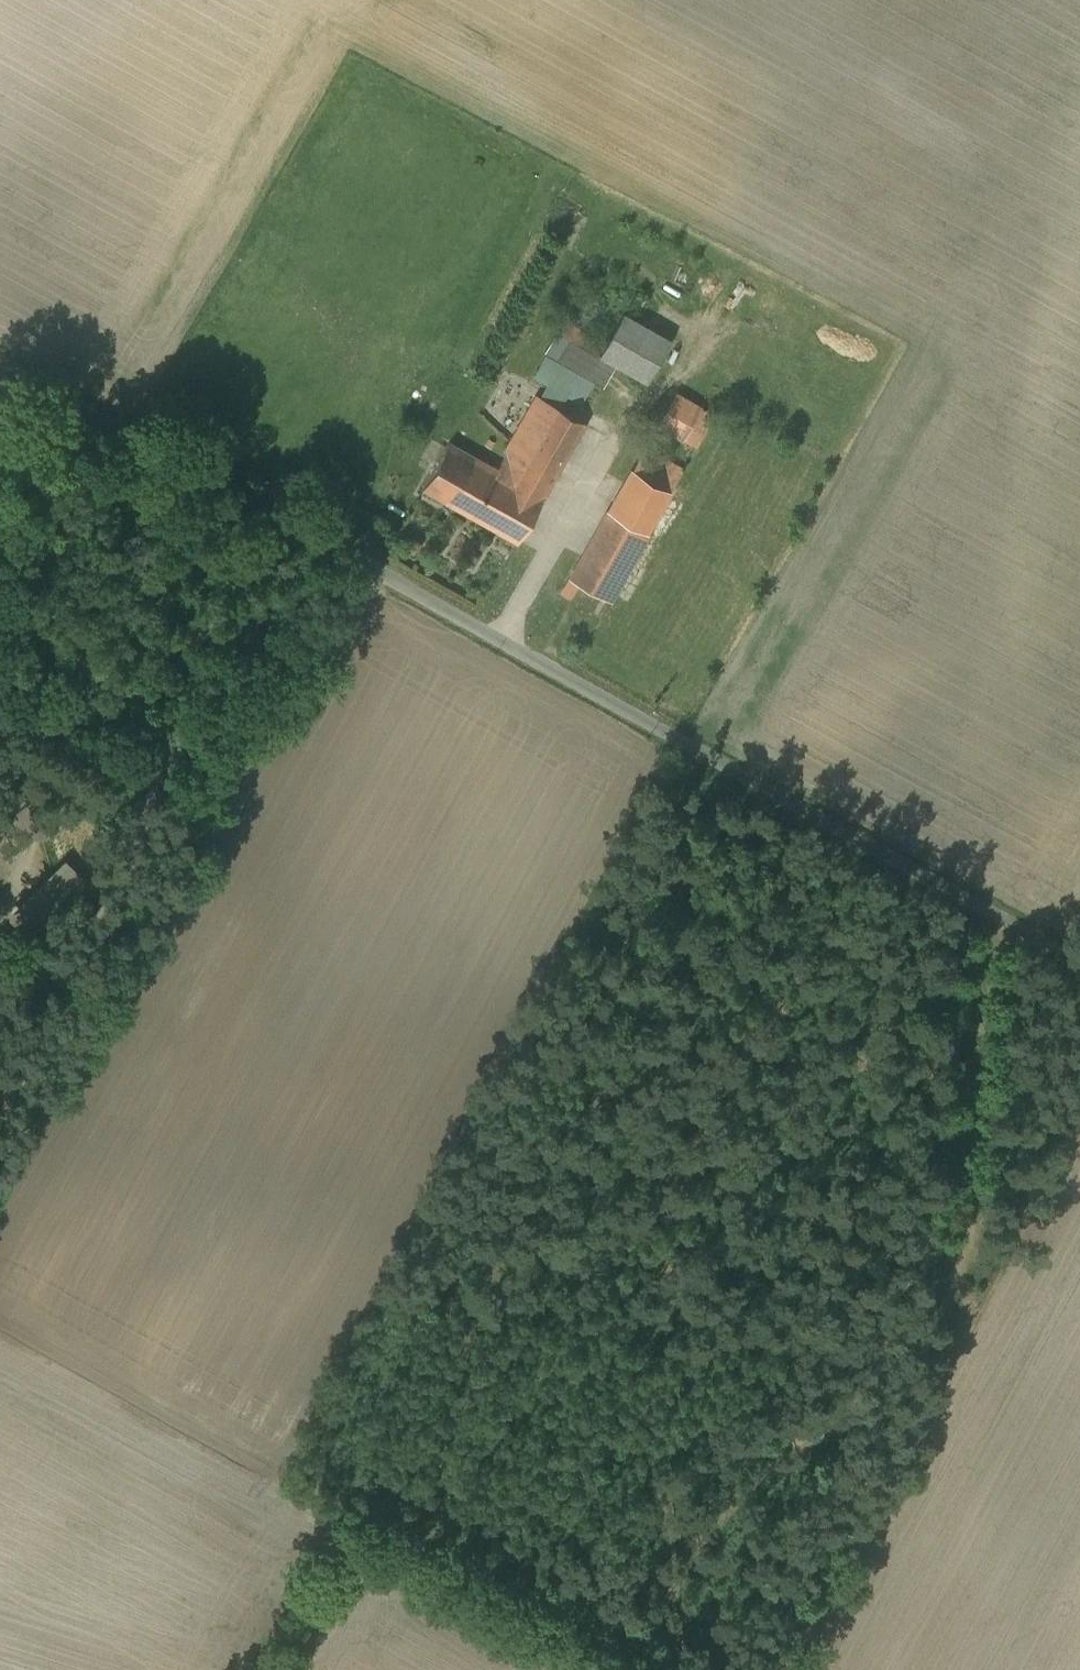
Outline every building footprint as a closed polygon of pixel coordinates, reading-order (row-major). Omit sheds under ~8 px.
[(670,341),(624,314),(605,345),(601,353),(617,362),(648,380),(670,341)] [(605,345),(564,321),(546,350),(604,385),(617,362),(601,353),(605,345)] [(675,393),(668,399),(658,413),(646,433),(693,457),(714,415),(675,393)] [(537,397),(512,442),(513,443),(498,469),(543,494),(584,423),(537,397)] [(498,469),(449,442),(424,488),(517,540),(543,494),(498,469)] [(633,470),(609,510),(648,532),(670,491),(633,470)] [(609,510),(571,578),(609,600),(648,532),(609,510)] [(22,808),(24,837),(50,835),(48,806),(22,808)]
